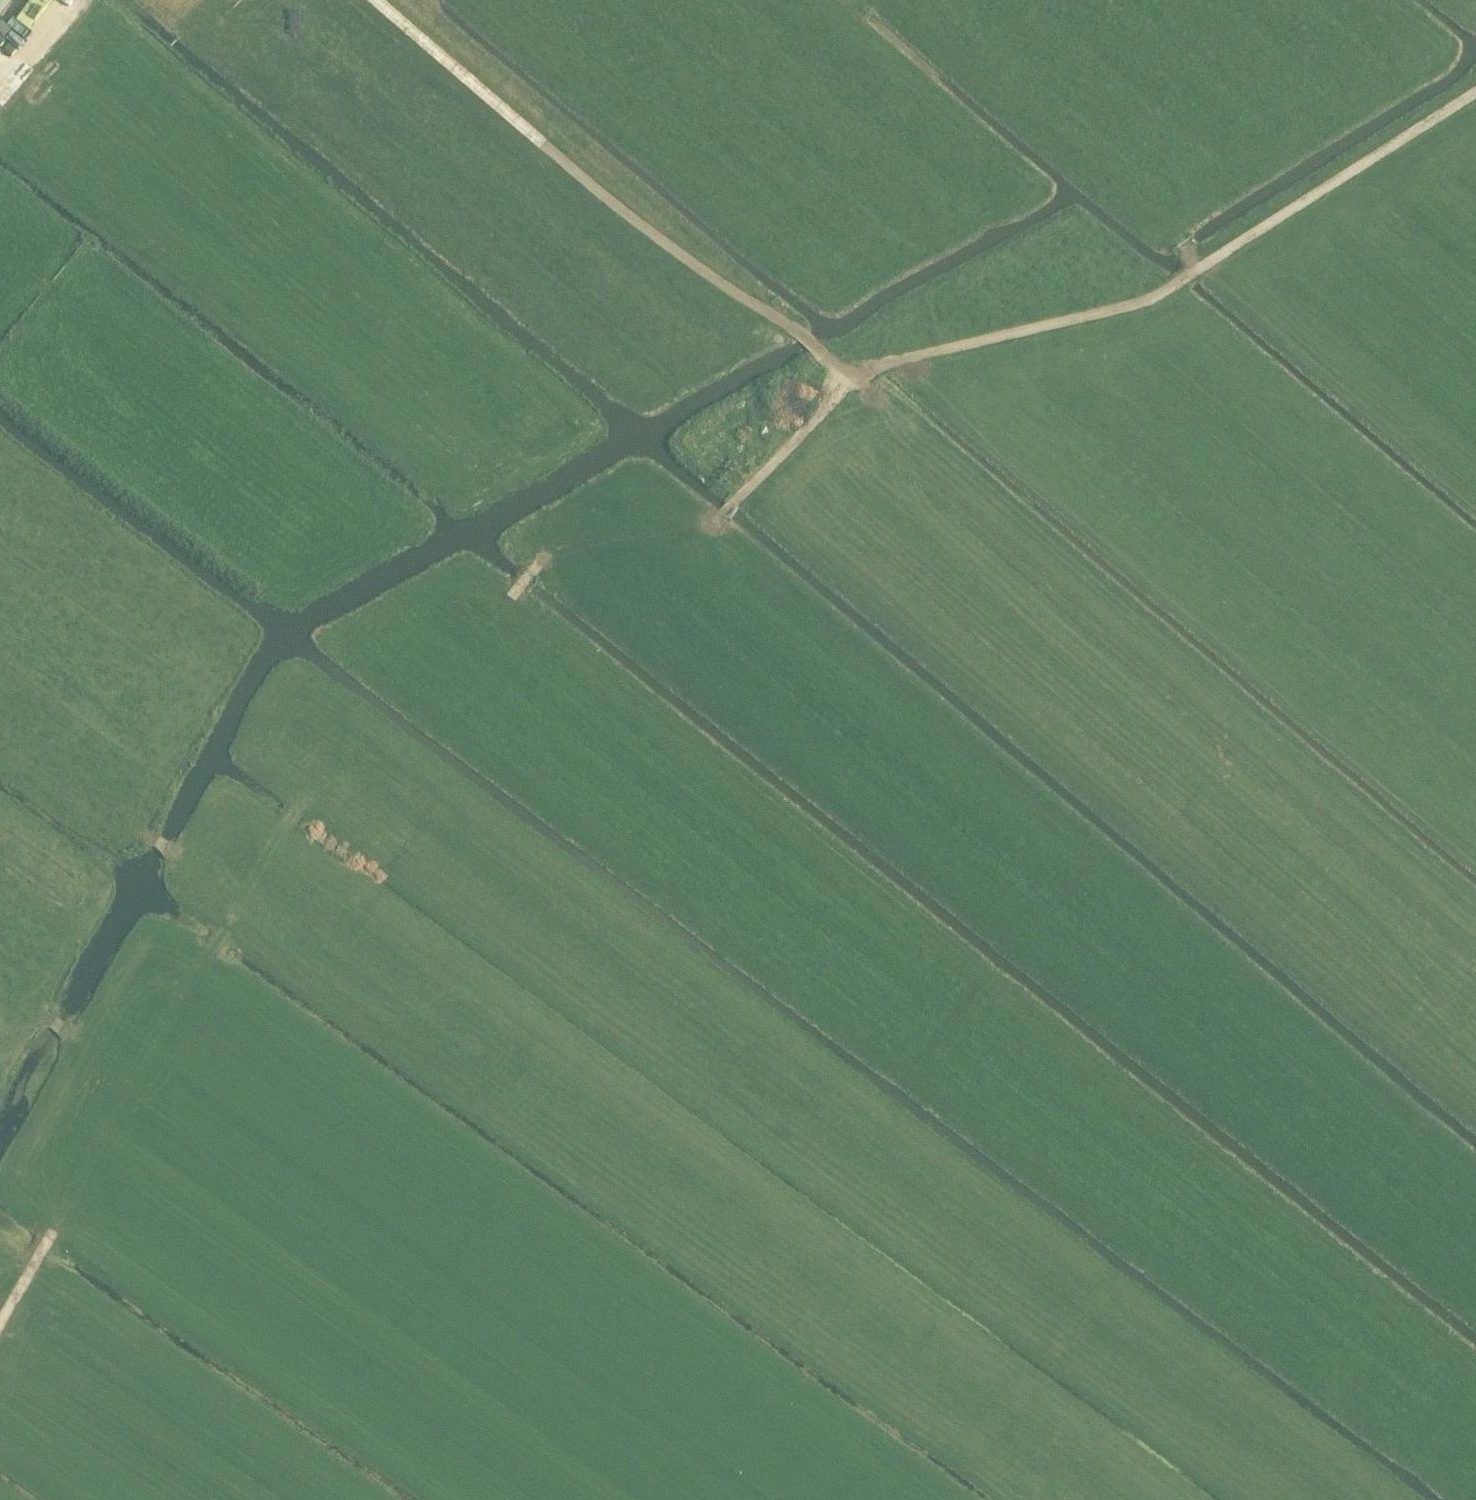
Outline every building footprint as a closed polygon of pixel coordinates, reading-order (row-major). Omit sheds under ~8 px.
[(12,0),(0,0),(0,15),(12,0)]
